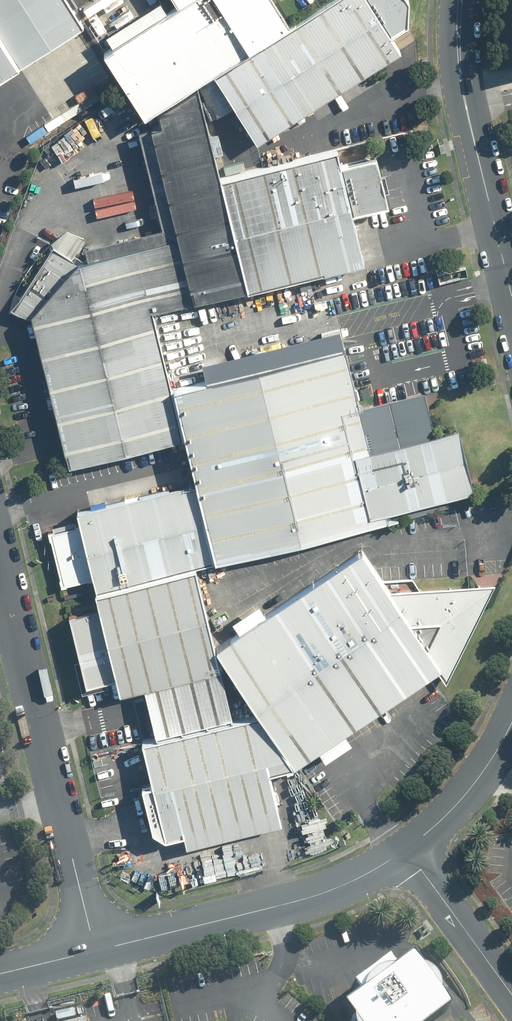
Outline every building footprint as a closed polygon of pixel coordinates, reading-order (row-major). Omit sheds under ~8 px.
[(85,26),(68,0),(0,0),(0,79),(85,26)] [(215,69),(292,21),(278,0),(170,0),(99,44),(143,114),(215,69)] [(222,75),(259,137),(403,47),(373,0),(333,0),(222,75)] [(190,302),(246,288),(197,90),(145,122),(190,302)] [(348,146),(226,175),(253,286),(375,257),(348,146)] [(177,446),(165,385),(147,322),(184,314),(169,248),(78,269),(30,333),(63,473),(177,446)] [(202,479),(220,560),(472,496),(445,376),(371,393),(356,326),(205,360),(211,385),(182,392),(202,479)] [(220,560),(202,479),(79,510),(81,521),(49,528),(63,586),(95,578),(99,590),(197,565),(220,560)] [(364,552),(217,647),(261,712),(298,765),(440,671),(450,685),(496,587),(392,594),(364,552)] [(197,565),(99,590),(122,692),(149,685),(222,667),(217,647),(197,565)] [(236,717),(222,667),(149,685),(161,736),(236,717)] [(298,765),(261,712),(146,741),(172,849),(285,820),(274,771),(298,765)] [(347,1005),(356,1017),(351,1020),(430,1020),(451,1006),(442,994),(442,986),(437,977),(431,971),(425,970),(415,956),(395,971),(390,964),(361,985),(366,992),(347,1005)]
